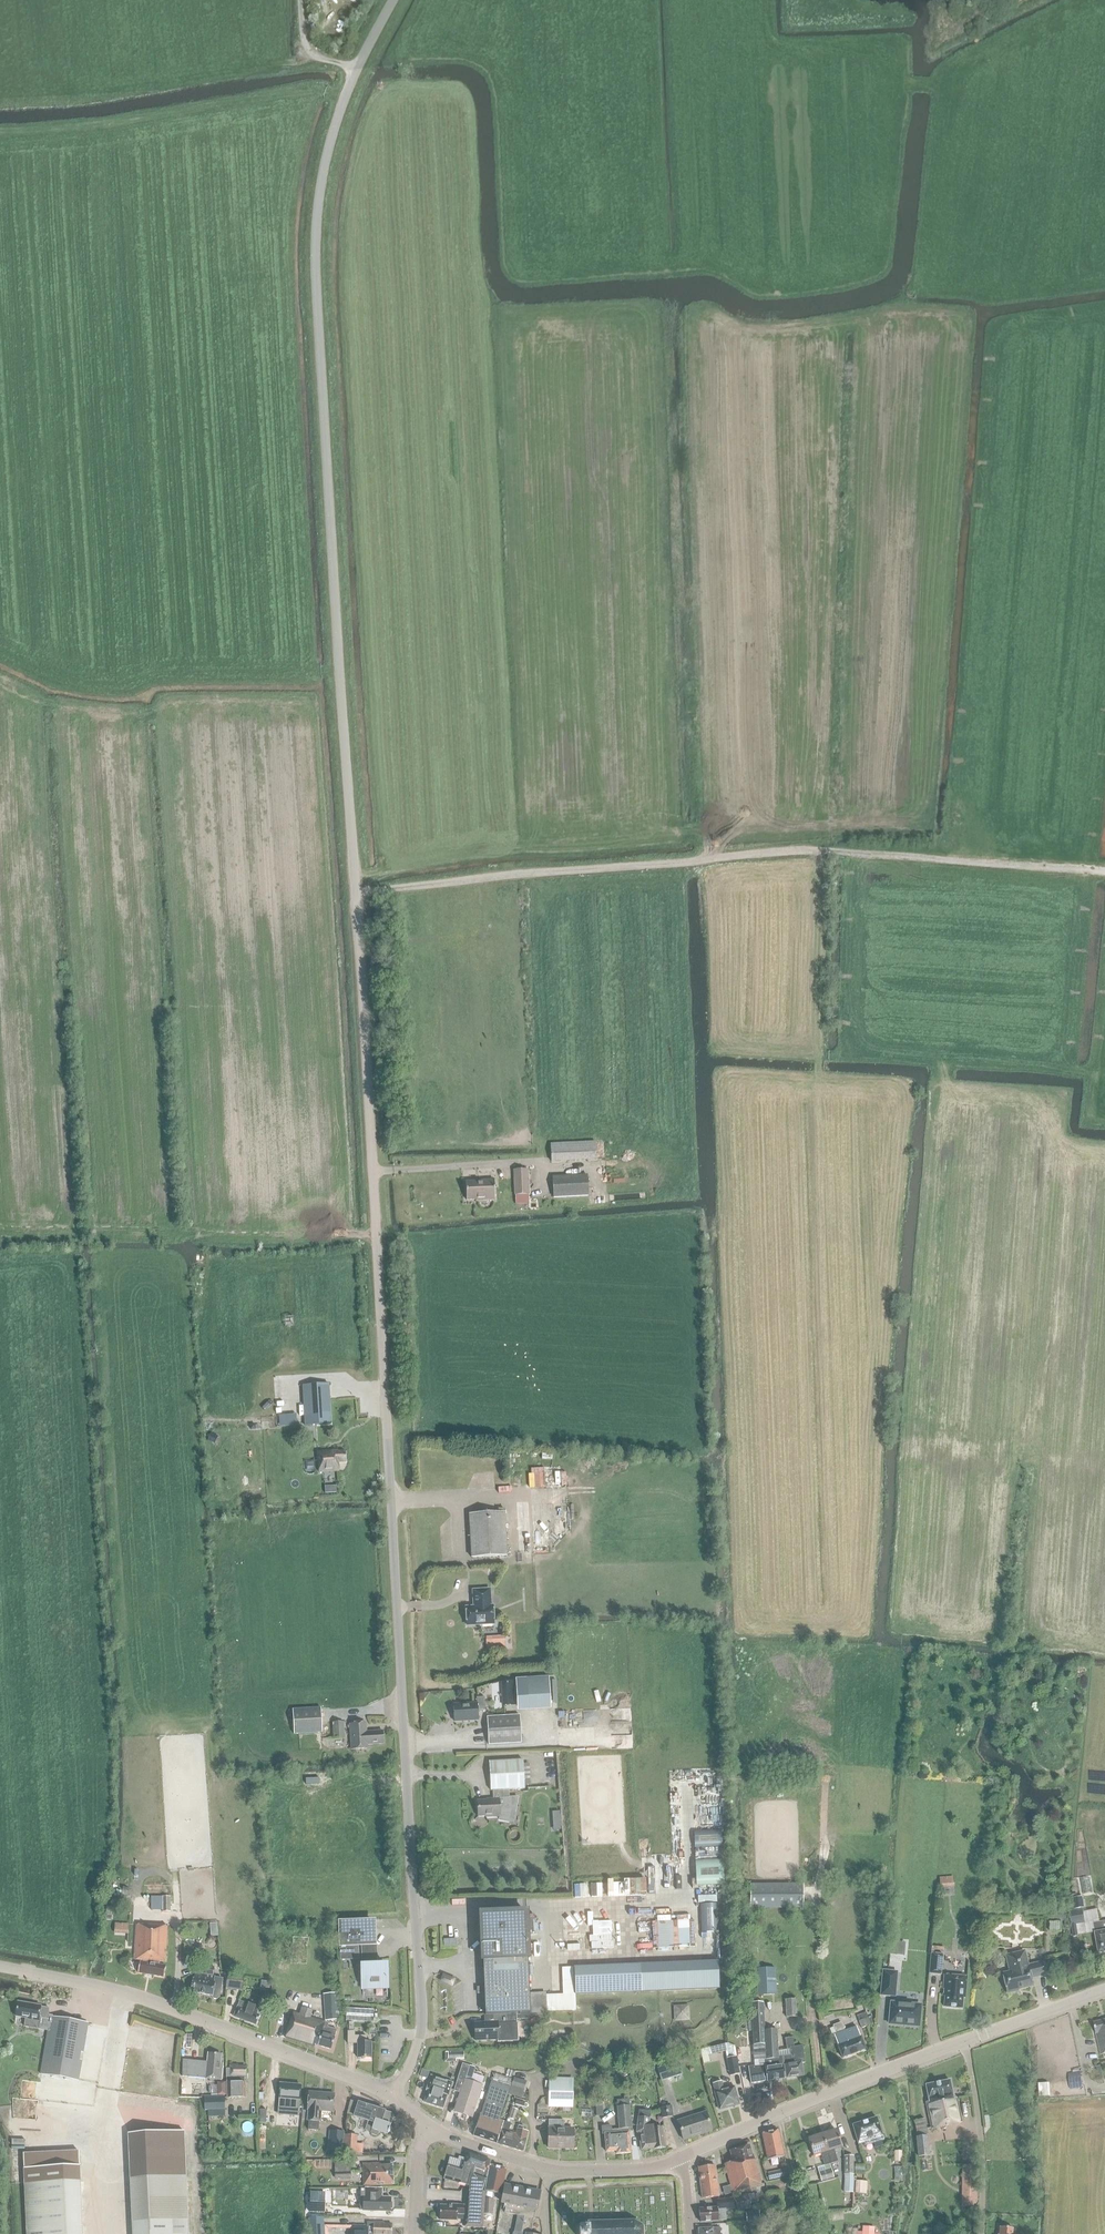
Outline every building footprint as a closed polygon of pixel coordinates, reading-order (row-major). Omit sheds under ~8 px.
[(597,1159),(596,1141),(548,1143),(549,1161),(597,1159)] [(513,1171),(514,1195),(529,1194),(528,1170),(513,1171)] [(588,1196),(587,1175),(552,1177),(554,1198),(588,1196)] [(465,1182),(466,1200),(475,1200),(475,1201),(494,1200),(494,1180),(474,1181),(474,1182),(465,1182)] [(331,1424),(328,1383),(305,1385),(307,1425),(331,1424)] [(317,1451),(318,1472),(338,1471),(338,1462),(345,1462),(345,1451),(337,1452),(337,1450),(317,1451)] [(498,1514),(468,1516),(470,1558),(506,1556),(504,1509),(498,1509),(498,1514)] [(465,1608),(466,1626),(492,1625),(492,1607),(489,1607),(489,1591),(472,1591),(473,1608),(465,1608)] [(492,1637),(492,1648),(506,1647),(505,1636),(492,1637)] [(503,1706),(515,1705),(514,1683),(502,1683),(503,1706)] [(477,1704),(453,1705),(454,1722),(478,1720),(477,1711),(485,1711),(484,1697),(476,1698),(477,1704)] [(291,1710),(292,1734),(321,1733),(319,1708),(291,1710)] [(519,1715),(486,1717),(488,1745),(521,1743),(519,1715)] [(343,1738),(343,1723),(331,1724),(332,1739),(343,1738)] [(382,1744),(381,1731),(365,1732),(364,1723),(348,1724),(350,1750),(366,1749),(366,1745),(382,1744)] [(491,1800),(477,1801),(478,1816),(486,1816),(486,1817),(500,1817),(499,1820),(509,1822),(511,1811),(515,1812),(518,1797),(508,1798),(508,1790),(525,1789),(523,1760),(489,1762),(490,1791),(493,1791),(493,1799),(491,1799),(491,1800)] [(953,1876),(939,1877),(939,1887),(954,1886),(953,1876)] [(592,1897),(643,1895),(642,1881),(592,1883),(592,1897)] [(804,1907),(804,1885),(750,1885),(750,1908),(804,1907)] [(660,1893),(660,1905),(671,1905),(671,1892),(660,1893)] [(1073,1899),(1074,1910),(1082,1908),(1080,1897),(1073,1899)] [(1050,1910),(1049,1918),(1056,1918),(1056,1921),(1066,1921),(1066,1914),(1056,1914),(1056,1910),(1050,1910)] [(1069,1912),(1071,1925),(1080,1924),(1077,1911),(1069,1912)] [(484,1987),(478,1988),(478,1992),(484,1992),(485,1998),(485,2015),(487,2015),(492,2015),(511,2014),(517,2014),(530,2013),(530,2005),(529,1993),(529,1979),(528,1960),(526,1912),(481,1914),(482,1948),(481,1948),(481,1960),(482,1960),(483,1960),(483,1962),(484,1987)] [(655,1948),(683,1947),(683,1920),(655,1921),(655,1948)] [(1099,1953),(1104,1952),(1104,1921),(1094,1923),(1095,1932),(1099,1953)] [(129,1932),(128,1922),(114,1923),(115,1933),(129,1932)] [(373,1922),(340,1923),(341,1946),(374,1944),(373,1922)] [(1050,1922),(1050,1930),(1059,1931),(1060,1923),(1050,1922)] [(140,1961),(138,1973),(164,1977),(166,1966),(159,1965),(159,1962),(165,1962),(166,1926),(136,1925),(134,1960),(140,1961)] [(192,1955),(194,1944),(186,1943),(185,1954),(192,1955)] [(342,1949),(343,1959),(358,1958),(358,1948),(342,1949)] [(1017,1988),(1031,1984),(1030,1978),(1045,1975),(1042,1962),(1029,1965),(1025,1950),(1005,1955),(1009,1973),(1002,1974),(1007,1993),(1018,1991),(1017,1988)] [(929,1974),(940,1975),(942,1955),(931,1954),(929,1974)] [(575,1994),(719,1989),(718,1962),(574,1967),(575,1994)] [(190,1992),(211,1996),(211,1998),(218,1999),(222,1979),(214,1977),(215,1976),(212,1976),(214,1967),(202,1965),(200,1974),(194,1972),(190,1992)] [(361,1968),(362,1968),(363,1998),(364,1998),(363,1988),(379,1987),(379,1982),(386,1982),(386,1997),(387,1997),(386,1967),(387,1966),(361,1967),(361,1968)] [(563,1994),(575,1994),(574,1967),(563,1968),(563,1994)] [(775,1968),(755,1969),(756,1987),(776,1986),(775,1968)] [(898,1971),(883,1970),(880,1995),(896,1996),(898,1971)] [(442,1974),(439,1983),(452,1986),(454,1978),(442,1974)] [(228,1975),(226,1988),(241,1990),(243,1977),(228,1975)] [(942,1996),(945,1996),(944,2007),(961,2008),(962,1998),(965,1998),(967,1977),(944,1975),(942,1996)] [(530,2005),(530,2013),(543,2012),(547,2012),(546,1995),(546,1992),(529,1993),(530,2005)] [(339,2020),(337,1993),(322,1994),(325,2021),(339,2020)] [(563,1994),(546,1995),(547,2012),(576,2011),(575,1994),(563,1994)] [(786,2001),(787,2017),(796,2017),(795,2000),(786,2001)] [(259,2008),(239,2001),(233,2017),(256,2025),(259,2015),(257,2014),(259,2008)] [(50,2018),(48,2018),(49,2008),(41,2007),(41,2006),(18,2002),(15,2017),(25,2018),(24,2027),(48,2031),(41,2074),(78,2080),(81,2060),(79,2060),(80,2052),(83,2053),(87,2023),(50,2017),(50,2018)] [(765,2045),(764,2031),(763,2003),(751,2004),(753,2046),(765,2045)] [(891,2003),(889,2024),(919,2026),(920,2005),(891,2003)] [(673,2020),(689,2020),(689,2004),(673,2005),(673,2020)] [(293,2012),(285,2038),(313,2046),(314,2044),(331,2049),(336,2030),(327,2027),(328,2023),(325,2022),(310,2017),(312,2010),(301,2007),(299,2014),(293,2012)] [(485,2023),(475,2024),(475,2040),(498,2039),(498,2042),(512,2041),(518,2041),(518,2040),(511,2041),(511,2023),(517,2022),(517,2019),(543,2018),(543,2012),(530,2013),(517,2014),(511,2014),(492,2015),(487,2015),(487,2023),(485,2023)] [(866,2025),(864,2018),(858,2020),(861,2027),(866,2025)] [(1095,2034),(1100,2055),(1104,2054),(1104,2020),(1093,2023),(1096,2034),(1095,2034)] [(837,2046),(842,2058),(865,2049),(860,2037),(859,2037),(855,2026),(844,2031),(841,2023),(832,2026),(835,2034),(833,2035),(838,2046),(837,2046)] [(738,2026),(732,2032),(737,2037),(743,2032),(738,2026)] [(764,2031),(765,2045),(766,2060),(778,2059),(778,2058),(781,2057),(784,2078),(786,2078),(802,2076),(800,2064),(804,2063),(802,2046),(794,2047),(792,2037),(785,2038),(786,2050),(777,2051),(776,2030),(764,2031)] [(371,2057),(371,2042),(366,2042),(366,2036),(354,2036),(353,2031),(346,2032),(347,2044),(357,2043),(358,2058),(371,2057)] [(447,2052),(447,2059),(452,2059),(452,2062),(455,2062),(455,2059),(463,2059),(463,2052),(447,2052)] [(205,2079),(221,2081),(222,2064),(220,2064),(221,2055),(209,2054),(208,2063),(206,2063),(205,2079)] [(739,2073),(735,2056),(726,2058),(729,2075),(739,2073)] [(762,2065),(762,2066),(749,2068),(751,2083),(764,2081),(763,2077),(767,2077),(767,2081),(784,2078),(781,2057),(778,2058),(778,2059),(766,2060),(764,2060),(765,2064),(762,2065)] [(657,2068),(661,2081),(682,2074),(678,2061),(657,2068)] [(462,2064),(454,2090),(460,2092),(455,2107),(473,2113),(482,2085),(465,2080),(469,2066),(462,2064)] [(238,2065),(230,2066),(230,2069),(226,2069),(226,2079),(226,2082),(228,2081),(228,2084),(226,2084),(227,2099),(246,2098),(245,2083),(244,2079),(245,2079),(245,2078),(246,2078),(246,2067),(237,2067),(238,2065)] [(188,2086),(197,2087),(199,2071),(190,2071),(188,2086)] [(499,2120),(510,2087),(512,2079),(494,2074),(492,2081),(481,2113),(499,2120)] [(425,2102),(443,2108),(448,2091),(450,2091),(453,2082),(442,2078),(441,2081),(430,2078),(431,2077),(430,2077),(426,2090),(426,2091),(427,2089),(428,2090),(425,2102)] [(514,2077),(512,2086),(524,2090),(527,2081),(514,2077)] [(573,2080),(550,2079),(549,2107),(572,2107),(573,2080)] [(954,2098),(950,2080),(925,2085),(929,2101),(925,2101),(931,2129),(962,2122),(957,2098),(954,2098)] [(734,2087),(723,2090),(721,2083),(714,2085),(715,2089),(714,2089),(715,2092),(714,2092),(719,2110),(727,2107),(738,2104),(736,2097),(737,2097),(734,2087)] [(1048,2083),(1037,2084),(1038,2097),(1049,2096),(1048,2083)] [(278,2101),(278,2113),(298,2114),(299,2105),(299,2103),(300,2085),(280,2084),(278,2101)] [(309,2110),(308,2130),(318,2130),(319,2121),(320,2122),(321,2111),(333,2111),(335,2094),(308,2092),(307,2110),(309,2110)] [(224,2110),(224,2098),(204,2098),(204,2111),(224,2110)] [(602,2135),(604,2134),(606,2152),(616,2151),(616,2154),(630,2153),(628,2128),(632,2128),(629,2100),(617,2101),(619,2130),(611,2130),(611,2126),(601,2127),(602,2135)] [(387,2134),(387,2133),(390,2131),(391,2128),(390,2126),(393,2117),(391,2114),(385,2112),(385,2111),(358,2103),(353,2117),(367,2121),(365,2130),(371,2132),(371,2133),(372,2134),(376,2136),(377,2135),(378,2132),(387,2134)] [(663,2117),(672,2116),(670,2107),(661,2108),(663,2117)] [(640,2137),(641,2150),(654,2148),(654,2149),(664,2148),(661,2127),(652,2128),(652,2126),(649,2127),(650,2114),(652,2115),(652,2112),(638,2110),(636,2133),(640,2137)] [(480,2113),(473,2136),(497,2144),(504,2122),(499,2120),(481,2113),(480,2113)] [(677,2121),(683,2140),(711,2131),(705,2113),(677,2121)] [(883,2140),(876,2117),(852,2125),(858,2144),(863,2143),(864,2146),(873,2143),(875,2147),(883,2145),(882,2140),(883,2140)] [(913,2120),(916,2136),(915,2136),(917,2156),(928,2154),(926,2135),(927,2135),(923,2118),(913,2120)] [(548,2148),(573,2148),(573,2130),(563,2130),(563,2120),(548,2120),(548,2148)] [(508,2131),(511,2124),(504,2122),(497,2144),(510,2148),(514,2133),(508,2131)] [(518,2129),(517,2128),(516,2134),(514,2133),(510,2148),(522,2152),(527,2131),(524,2130),(525,2127),(518,2126),(518,2129)] [(783,2155),(777,2129),(762,2134),(768,2159),(783,2155)] [(822,2134),(831,2163),(837,2161),(834,2149),(842,2147),(836,2130),(822,2134)] [(183,2131),(128,2134),(132,2223),(188,2220),(185,2176),(183,2131)] [(343,2152),(344,2132),(330,2131),(329,2151),(343,2152)] [(355,2153),(357,2135),(346,2134),(344,2152),(355,2153)] [(831,2163),(822,2134),(808,2138),(813,2156),(821,2154),(824,2165),(831,2163)] [(733,2162),(724,2164),(732,2193),(761,2184),(753,2154),(751,2155),(748,2146),(745,2147),(730,2151),(733,2162)] [(483,2214),(484,2199),(484,2192),(481,2192),(490,2161),(465,2153),(463,2162),(461,2161),(459,2168),(448,2165),(444,2179),(469,2186),(468,2192),(466,2192),(464,2227),(482,2228),(483,2214)] [(853,2192),(853,2183),(853,2174),(854,2160),(853,2159),(853,2156),(843,2156),(843,2175),(844,2175),(844,2183),(844,2192),(853,2192)] [(363,2164),(363,2185),(391,2185),(391,2183),(392,2183),(392,2165),(379,2165),(379,2163),(363,2164)] [(79,2165),(23,2167),(24,2183),(80,2181),(79,2165)] [(484,2190),(501,2193),(505,2168),(489,2165),(484,2190)] [(701,2167),(698,2168),(702,2199),(718,2196),(714,2165),(701,2167)] [(767,2173),(768,2180),(787,2177),(785,2169),(767,2173)] [(831,2169),(818,2172),(821,2182),(834,2178),(831,2169)] [(961,2198),(975,2198),(976,2176),(961,2176),(961,2198)] [(867,2181),(863,2181),(856,2180),(855,2193),(866,2194),(867,2181)] [(80,2181),(24,2183),(27,2233),(82,2233),(80,2181)] [(502,2202),(506,2203),(504,2213),(517,2215),(513,2233),(530,2233),(535,2209),(536,2209),(540,2192),(505,2185),(502,2202)] [(359,2188),(359,2209),(373,2210),(373,2211),(390,2211),(390,2208),(391,2208),(391,2203),(390,2203),(390,2198),(381,2198),(381,2189),(371,2189),(359,2188)] [(745,2194),(734,2197),(737,2211),(745,2209),(751,2208),(750,2203),(754,2202),(753,2194),(753,2193),(748,2194),(745,2194)] [(484,2199),(483,2214),(491,2215),(493,2199),(484,2199)] [(717,2207),(699,2209),(700,2222),(726,2220),(725,2209),(733,2209),(732,2199),(716,2200),(717,2207)] [(440,2205),(439,2219),(456,2220),(456,2219),(461,2219),(461,2214),(463,2214),(463,2204),(451,2204),(451,2205),(440,2205)] [(309,2233),(324,2233),(323,2217),(308,2218),(309,2233)] [(132,2223),(133,2233),(188,2233),(188,2220),(132,2223)] [(587,2222),(587,2228),(578,2229),(578,2233),(642,2233),(642,2226),(634,2221),(587,2222)] [(352,2233),(391,2233),(391,2224),(383,2224),(383,2222),(373,2222),(373,2223),(367,2223),(367,2226),(352,2226),(352,2233)]
